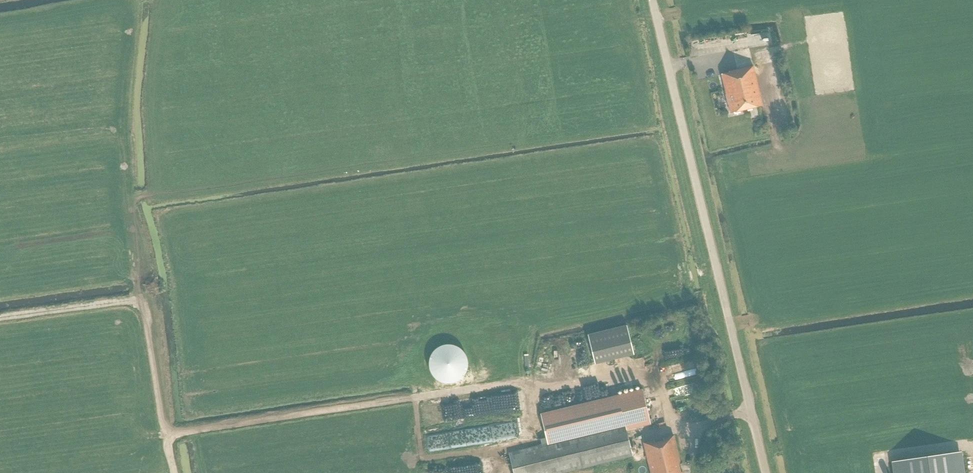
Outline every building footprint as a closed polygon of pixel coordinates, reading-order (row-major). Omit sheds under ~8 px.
[(731,113),(763,106),(754,66),(730,72),(722,74),(731,113)] [(634,355),(627,325),(588,335),(595,365),(634,355)] [(699,385),(679,390),(681,396),(701,391),(699,385)] [(633,455),(627,430),(651,424),(643,389),(572,406),(580,437),(510,454),(514,472),(562,472),(633,455)] [(547,439),(571,433),(568,419),(543,424),(547,439)] [(644,443),(651,472),(684,472),(681,472),(679,464),(682,463),(675,435),(644,443)]
